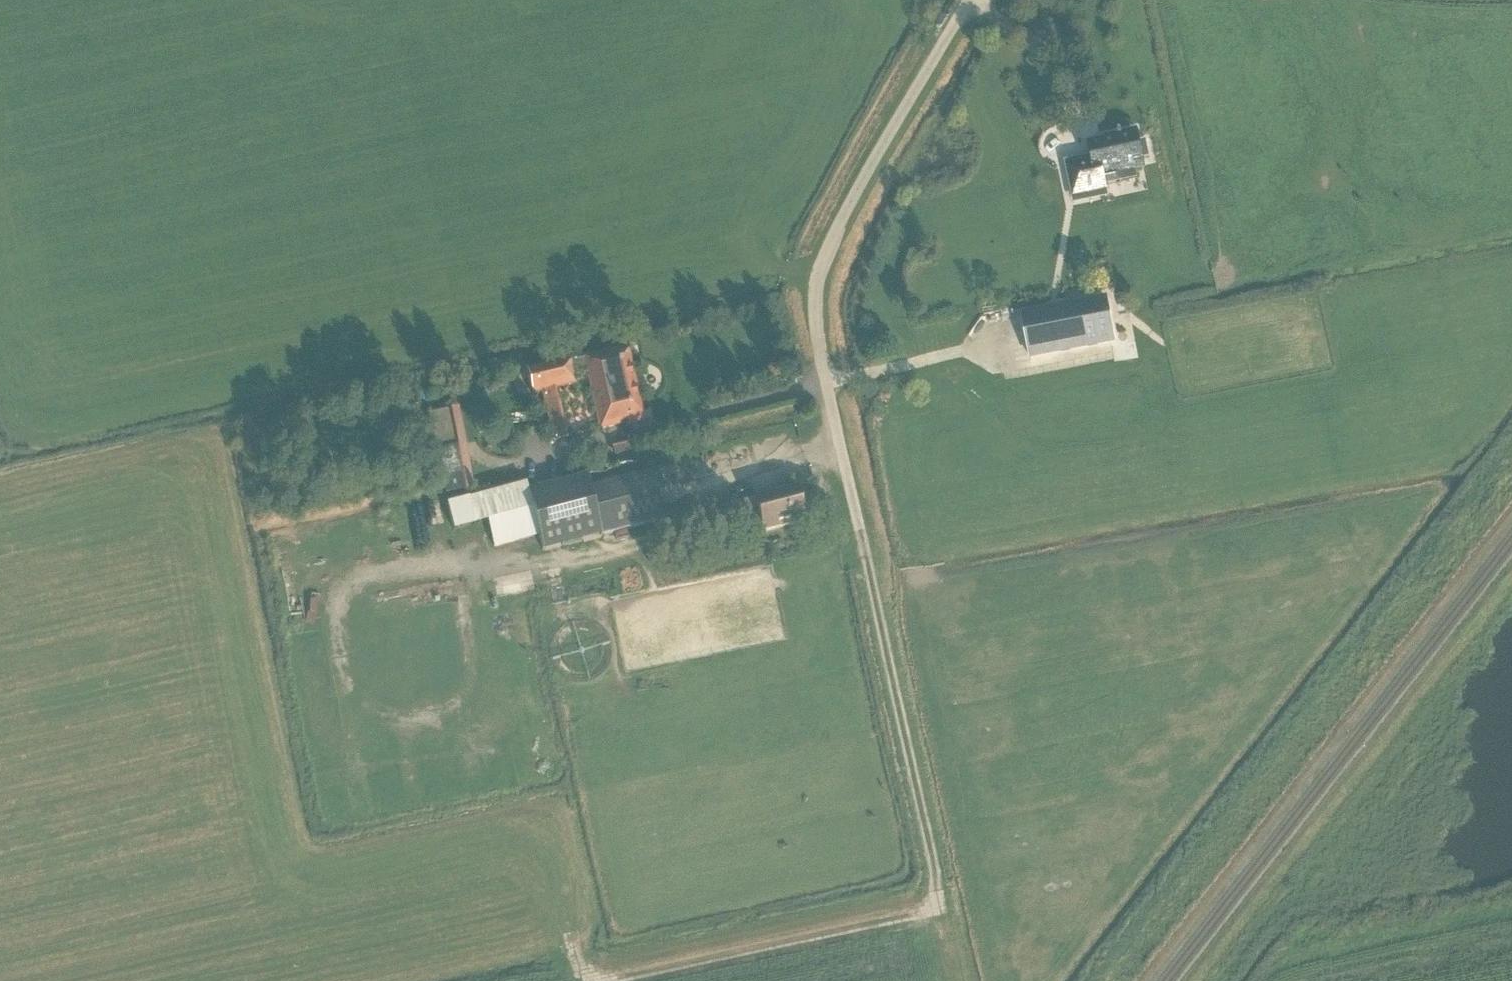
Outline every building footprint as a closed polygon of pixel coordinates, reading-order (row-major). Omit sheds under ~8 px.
[(1136,143),(1134,130),(1121,133),(1121,132),(1117,133),(1118,134),(1106,136),(1106,139),(1088,143),(1092,162),(1068,167),(1074,198),(1105,192),(1102,176),(1141,168),(1140,159),(1145,149),(1136,143)] [(1105,298),(1022,314),(1030,357),(1114,341),(1105,298)] [(627,346),(541,367),(526,370),(531,393),(576,383),(573,372),(585,369),(598,429),(620,424),(619,420),(626,418),(628,423),(643,420),(627,346)] [(445,493),(465,490),(450,409),(430,413),(445,493)] [(636,438),(612,444),(615,456),(639,450),(636,438)] [(664,518),(652,471),(638,475),(635,461),(527,489),(525,482),(447,504),(453,529),(487,520),(494,547),(539,535),(542,550),(664,518)] [(763,531),(805,520),(796,486),(754,497),(763,531)]
